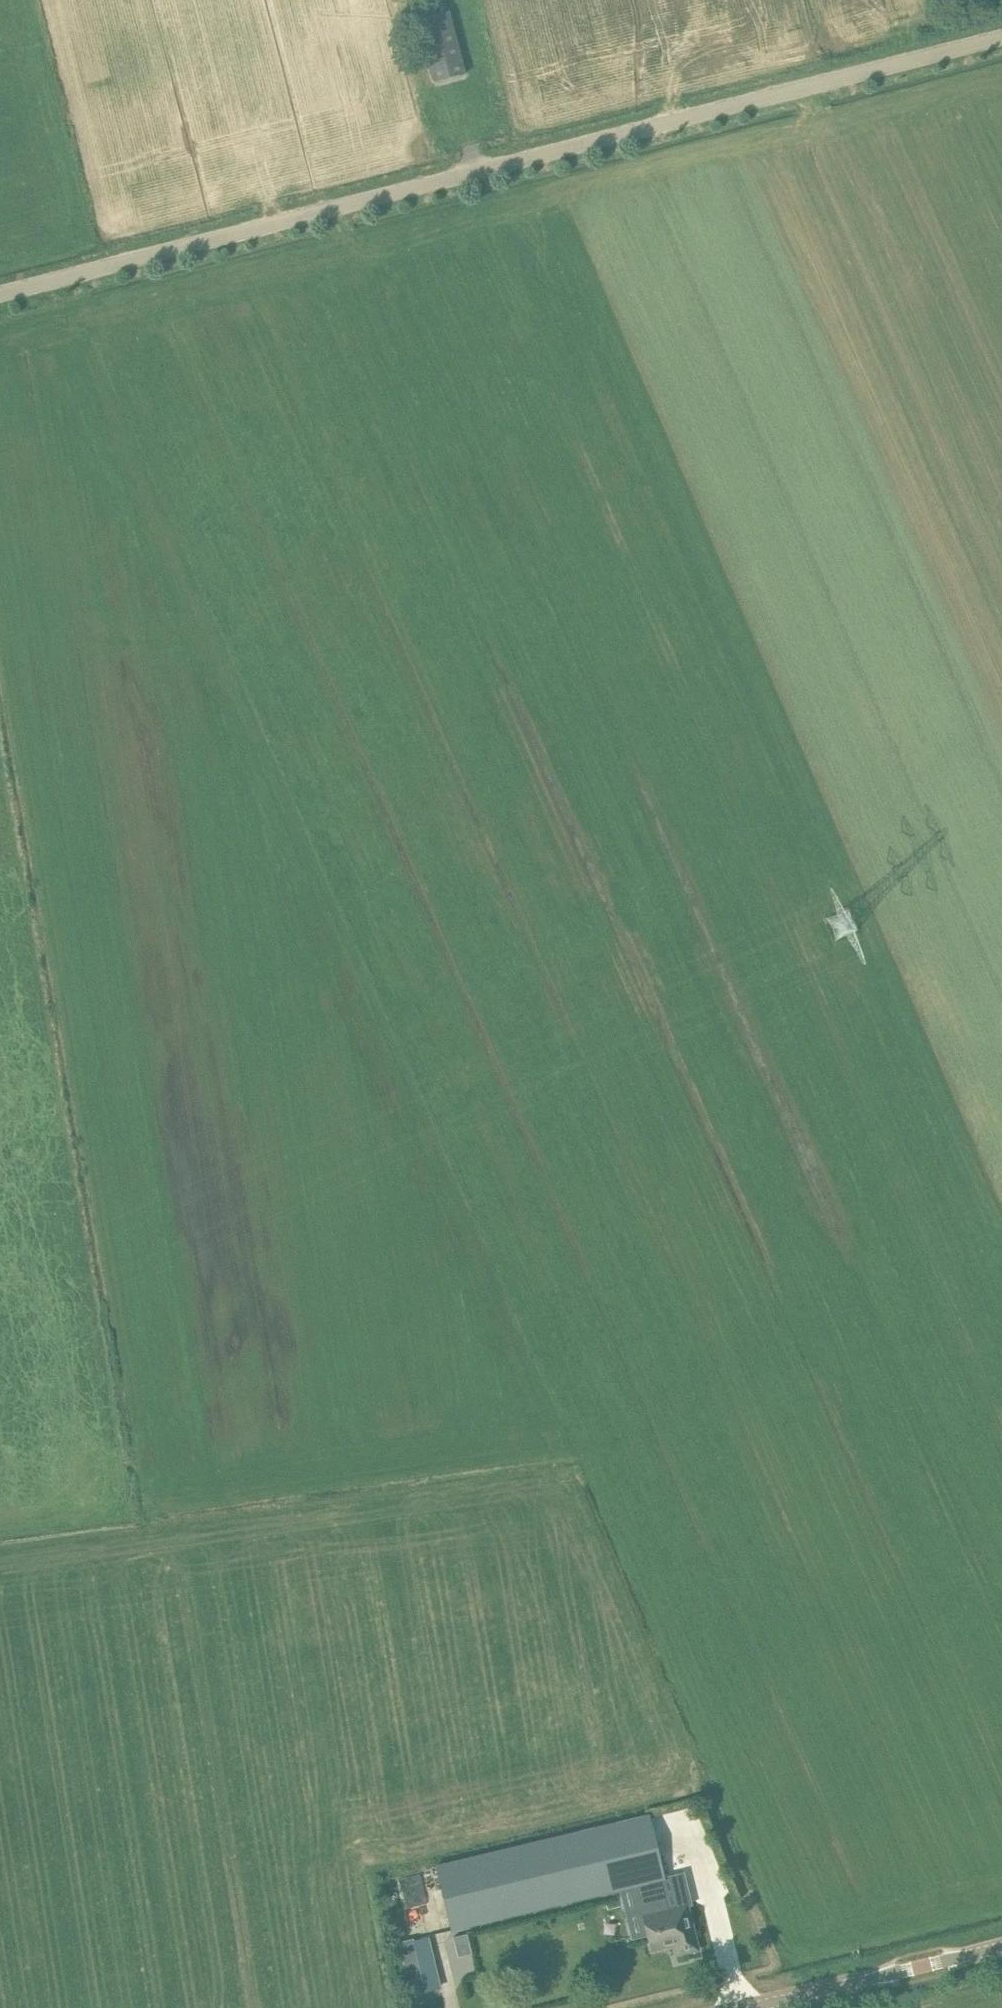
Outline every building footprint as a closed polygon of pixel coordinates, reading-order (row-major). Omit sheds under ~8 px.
[(465,73),(449,12),(418,20),(434,81),(465,73)] [(587,1829),(436,1865),(447,1910),(451,1929),(636,1885),(640,1884),(660,1879),(664,1878),(659,1859),(649,1814),(587,1829)] [(640,1884),(636,1885),(647,1932),(651,1949),(674,1944),(676,1954),(698,1949),(687,1904),(667,1908),(660,1879),(640,1884)] [(467,1933),(453,1936),(455,1945),(469,1941),(467,1933)] [(414,1939),(400,1942),(410,1985),(424,1982),(425,1990),(440,1986),(428,1938),(414,1941),(414,1939)]
